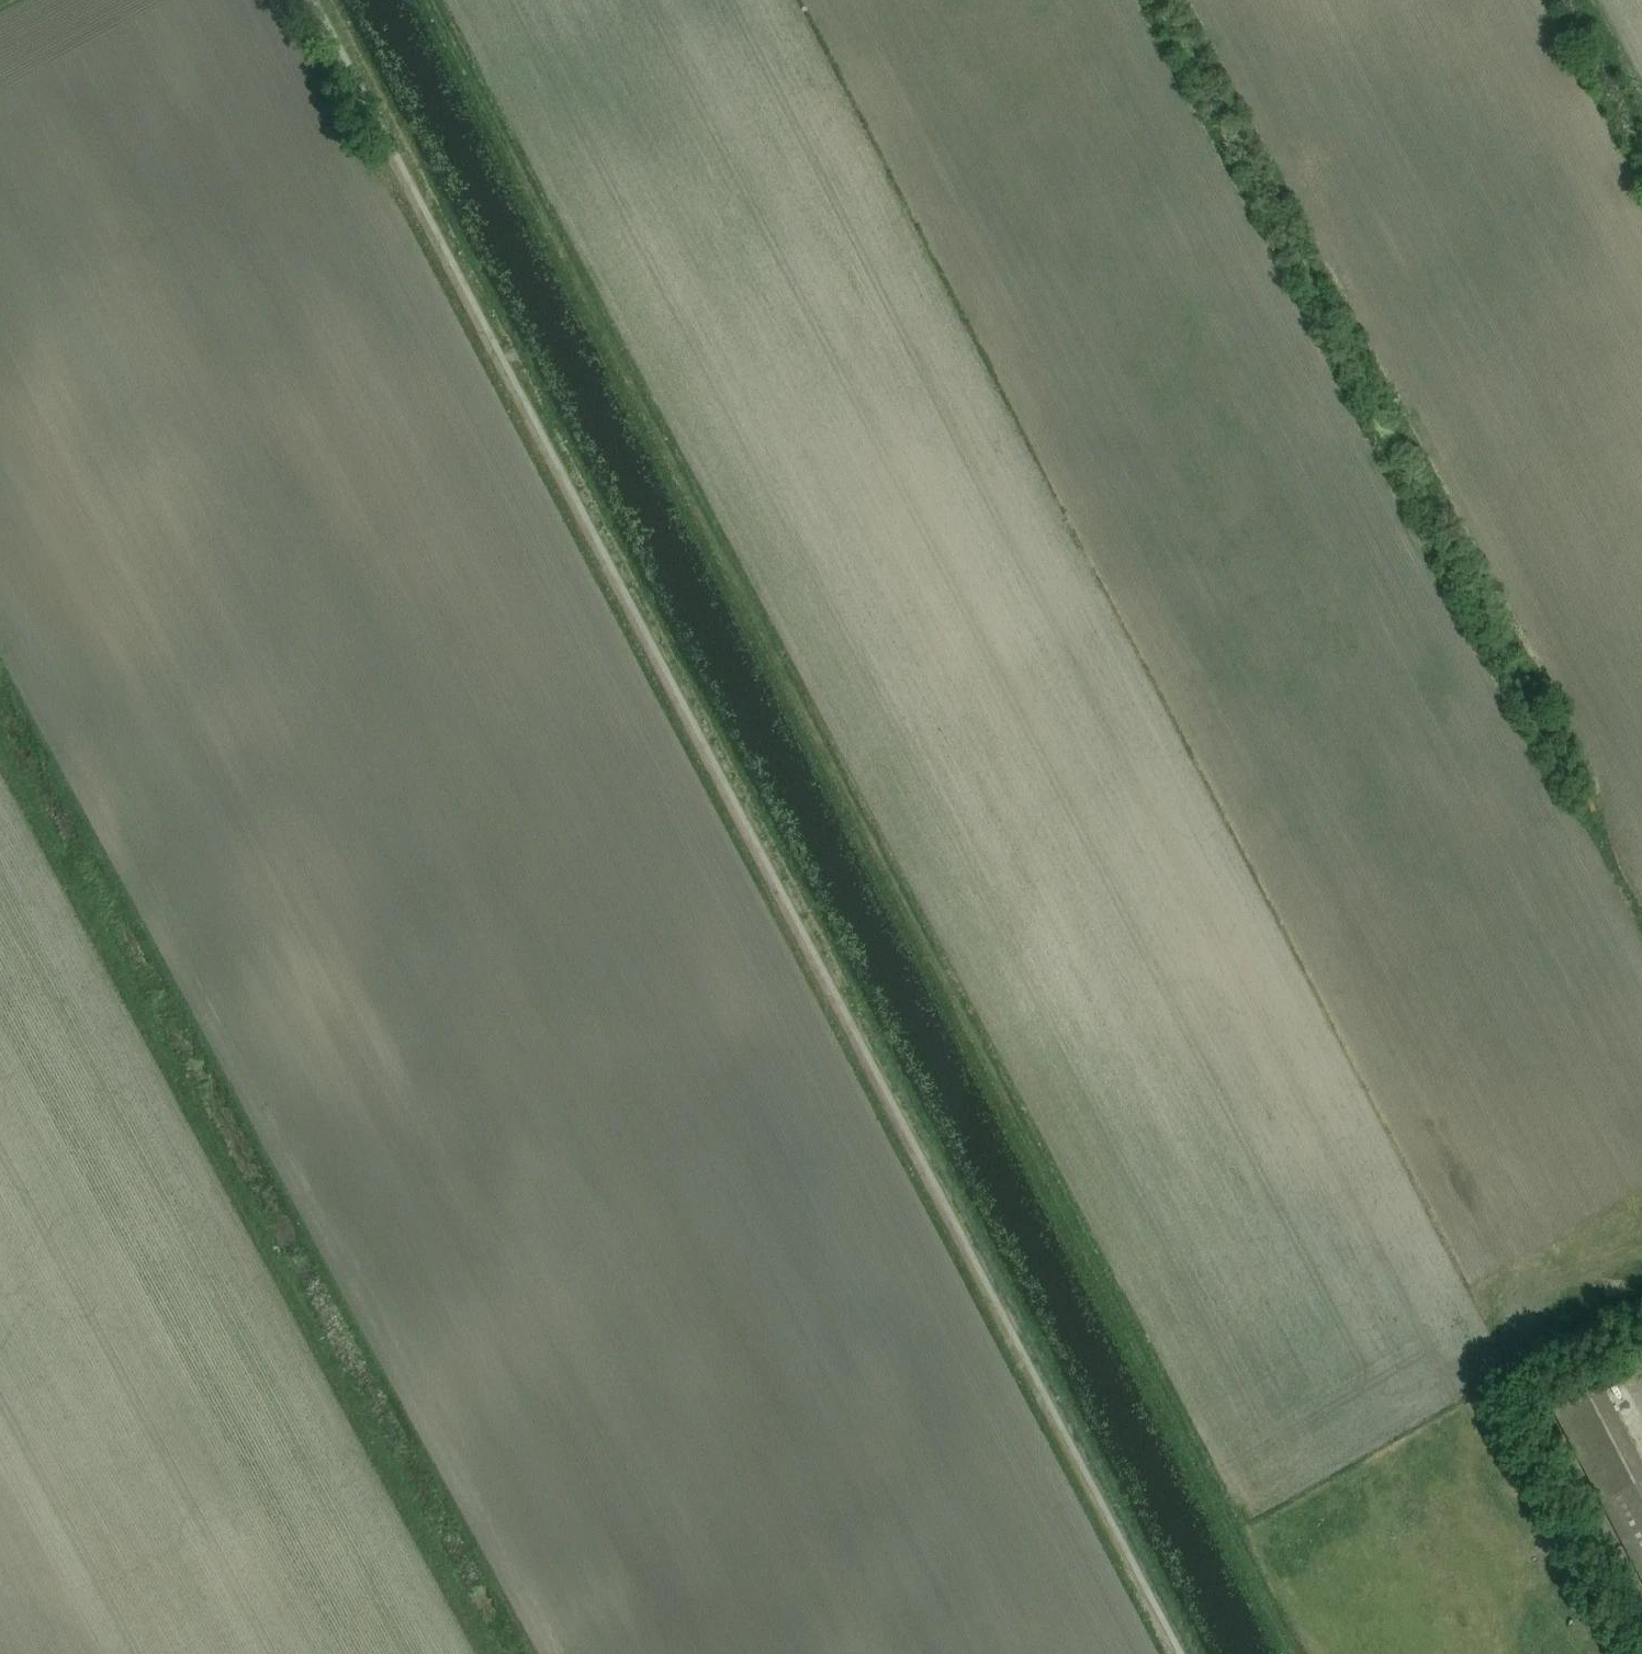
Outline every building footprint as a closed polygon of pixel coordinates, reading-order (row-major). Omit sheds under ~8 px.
[(1602,1384),(1552,1409),(1641,1585),(1641,1461),(1602,1384)]
